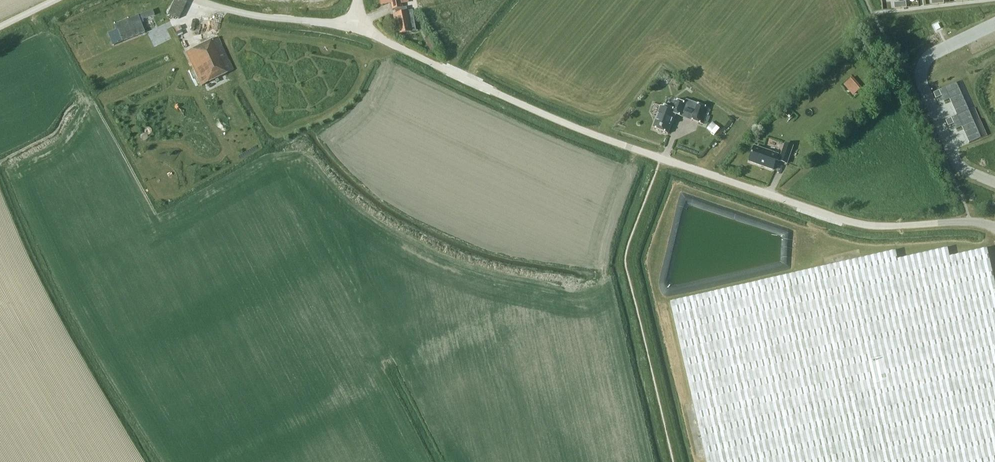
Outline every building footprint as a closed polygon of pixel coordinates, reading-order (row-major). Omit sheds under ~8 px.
[(393,9),(395,9),(396,13),(405,12),(404,7),(403,7),(401,0),(391,0),(393,9)] [(411,17),(410,11),(405,12),(396,13),(394,14),(396,23),(398,23),(400,34),(416,31),(414,16),(411,17)] [(145,33),(138,16),(115,25),(122,42),(145,33)] [(209,106),(230,96),(207,49),(157,74),(181,121),(184,128),(186,133),(183,134),(187,142),(190,141),(194,150),(209,143),(198,121),(191,125),(189,120),(210,110),(209,106)] [(844,86),(853,96),(862,89),(854,78),(844,86)] [(968,110),(956,83),(945,88),(939,90),(942,96),(944,102),(950,99),(951,102),(952,105),(957,115),(968,110)] [(939,90),(934,93),(936,99),(936,98),(942,96),(939,90)] [(686,104),(675,100),(672,110),(661,106),(653,129),(668,134),(675,114),(682,117),(686,104)] [(691,119),(703,124),(709,109),(696,104),(691,119)] [(981,138),(968,110),(957,115),(951,118),(954,124),(956,129),(962,127),(963,129),(964,132),(969,143),(981,138)] [(951,118),(946,120),(946,121),(948,126),(954,124),(951,118)] [(787,163),(790,156),(793,146),(786,144),(781,156),(755,146),(749,161),(773,170),(777,160),(787,164),(787,163)] [(846,264),(671,303),(707,461),(994,461),(994,284),(987,250),(950,258),(948,249),(898,261),(896,252),(846,264)]
